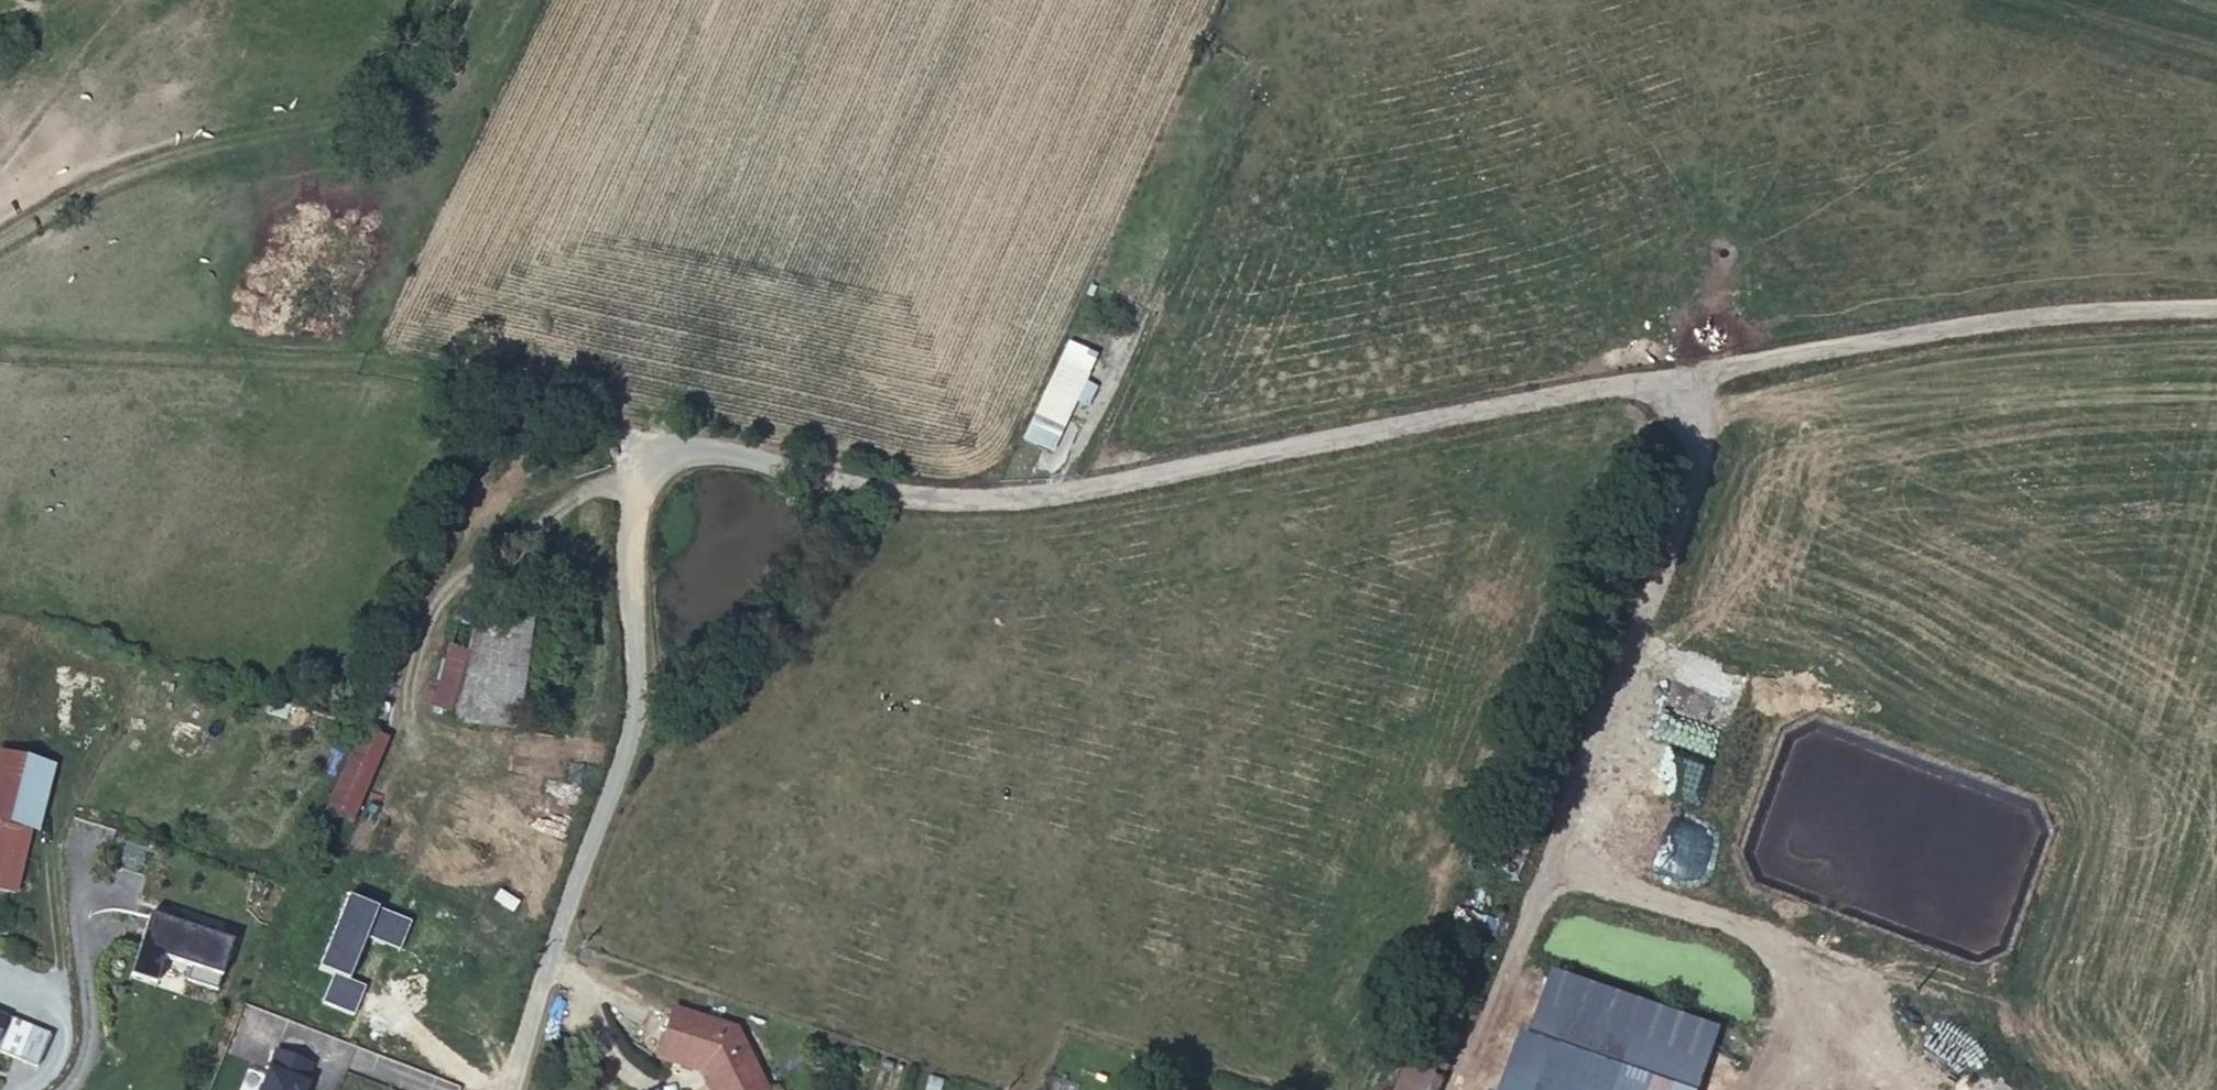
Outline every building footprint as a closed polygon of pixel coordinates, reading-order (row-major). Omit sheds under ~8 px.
[(1064,337),(1020,436),(1050,450),(1094,350),(1064,337)] [(576,620),(579,598),(488,586),(485,608),(535,615),(531,638),(586,644),(589,622),(576,620)] [(535,615),(485,608),(462,604),(432,716),(448,720),(518,731),(531,638),(535,615)] [(387,740),(361,728),(326,811),(353,822),(387,740)] [(3,751),(0,763),(0,821),(31,829),(48,763),(3,751)] [(31,829),(0,821),(0,889),(14,892),(31,829)] [(416,985),(445,914),(414,901),(385,972),(416,985)] [(154,952),(214,970),(226,930),(140,905),(122,967),(148,975),(154,952)] [(734,1029),(672,1010),(657,1057),(700,1070),(705,1068),(709,1078),(705,1080),(709,1089),(765,1089),(734,1029)] [(0,1016),(0,1052),(12,1057),(35,1067),(49,1037),(0,1016)] [(1530,1037),(1511,1089),(1684,1089),(1530,1037)] [(1412,1053),(1396,1089),(1430,1089),(1440,1066),(1412,1053)]
